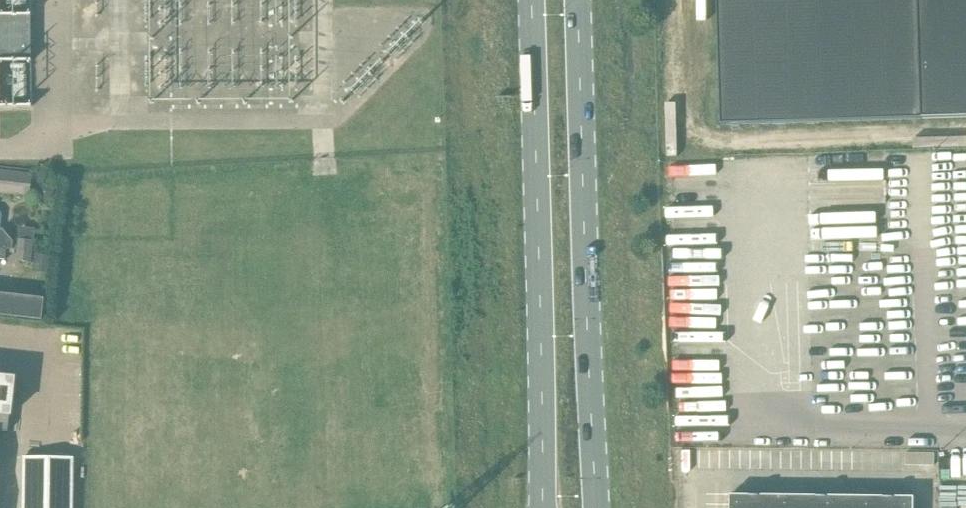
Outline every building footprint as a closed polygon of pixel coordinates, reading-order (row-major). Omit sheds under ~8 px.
[(31,0),(0,0),(0,106),(32,106),(31,0)] [(721,124),(965,117),(965,0),(717,0),(721,124)] [(0,169),(0,192),(30,196),(33,172),(18,171),(0,169)] [(19,238),(18,249),(32,251),(33,240),(19,238)] [(32,251),(18,249),(16,260),(31,262),(32,251)] [(35,253),(34,264),(52,266),(53,255),(35,253)] [(0,292),(0,315),(45,320),(47,297),(0,292)] [(9,429),(11,414),(12,414),(16,377),(0,375),(0,429),(9,429)] [(23,456),(23,507),(74,507),(74,457),(23,456)] [(730,507),(914,507),(914,496),(730,494),(730,507)]
